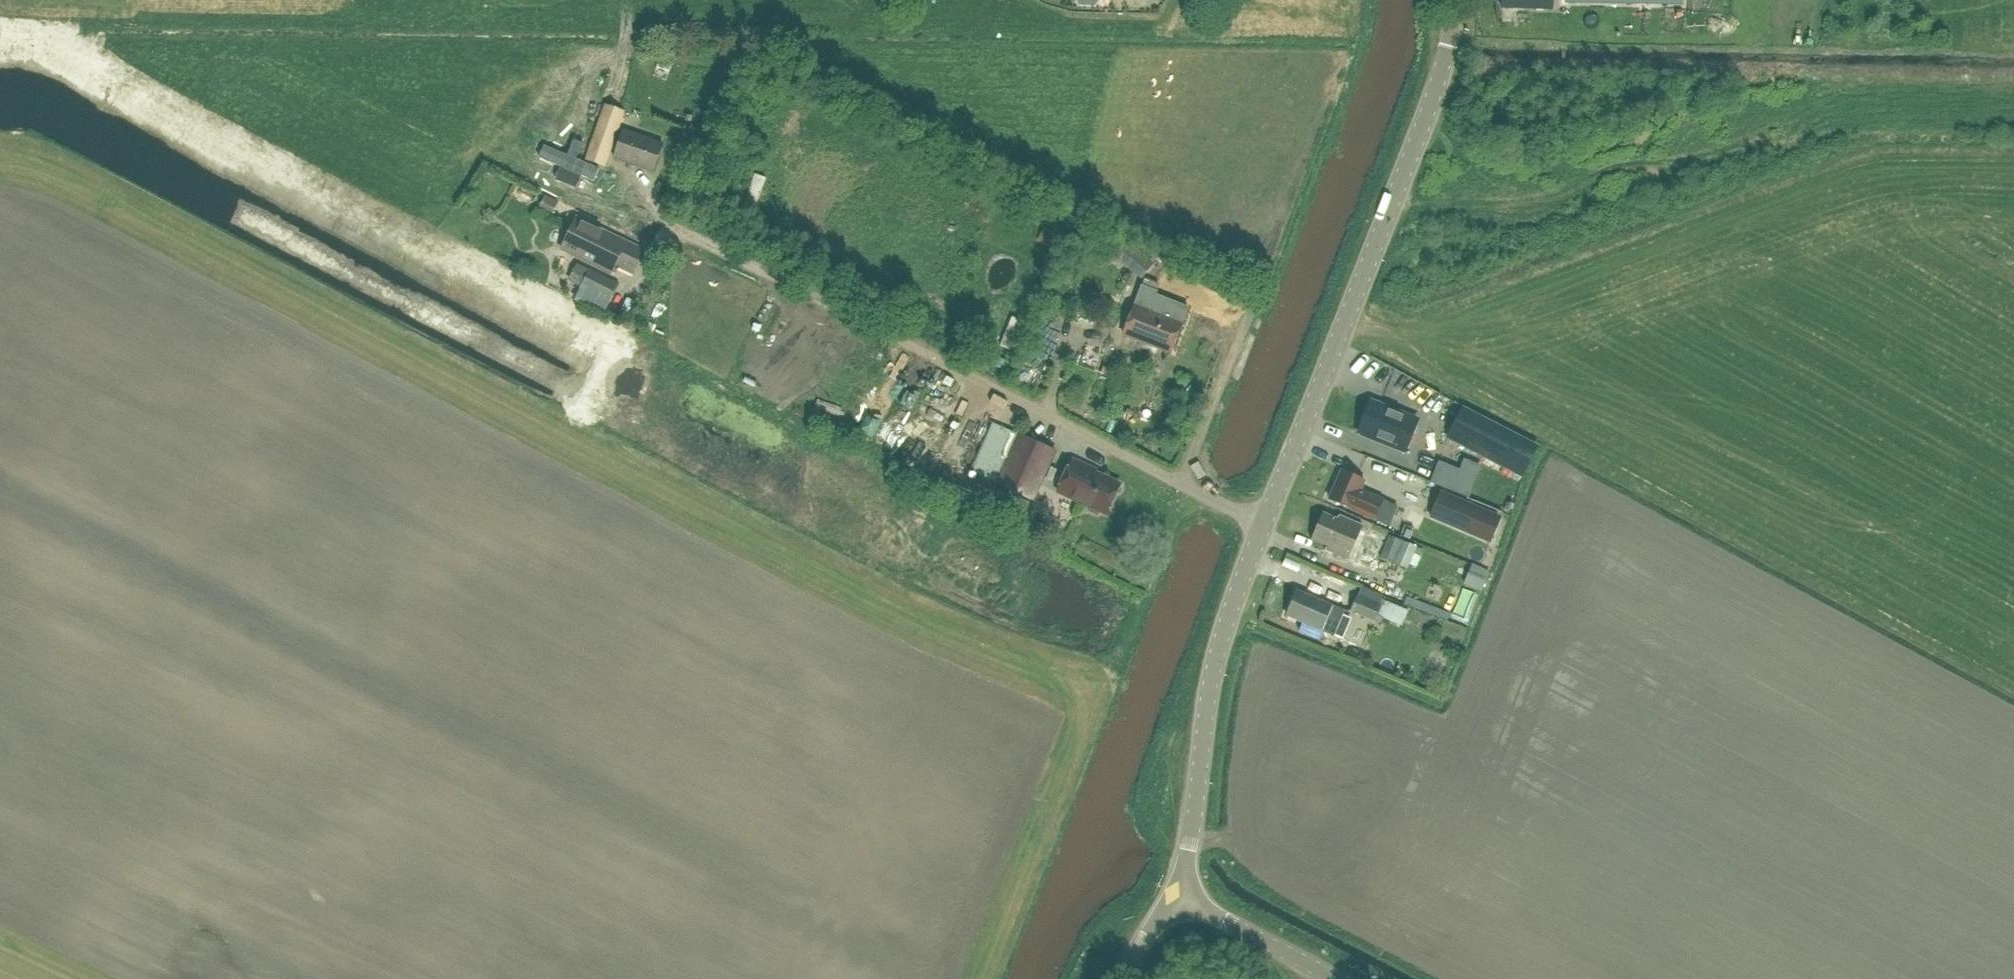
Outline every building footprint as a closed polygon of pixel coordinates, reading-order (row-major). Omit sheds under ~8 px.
[(1501,7),(1553,9),(1553,0),(1501,0),(1501,7)] [(623,110),(603,103),(584,160),(603,166),(623,110)] [(662,145),(623,131),(613,158),(653,172),(662,145)] [(607,234),(575,218),(561,247),(611,272),(615,265),(633,273),(643,252),(607,234)] [(1143,275),(1155,262),(1139,247),(1127,259),(1143,275)] [(617,282),(577,260),(567,278),(581,285),(580,286),(608,300),(617,282)] [(1123,334),(1170,353),(1188,308),(1155,295),(1156,292),(1141,286),(1123,334)] [(646,329),(657,334),(663,321),(652,316),(646,329)] [(1417,422),(1370,403),(1358,432),(1406,451),(1417,422)] [(1446,438),(1522,478),(1538,447),(1463,407),(1446,438)] [(1054,453),(1017,436),(994,485),(1031,503),(1054,453)] [(1105,467),(1107,458),(1089,454),(1087,464),(1105,467)] [(1094,471),(1072,460),(1057,492),(1087,506),(1087,511),(1097,516),(1101,513),(1105,515),(1119,485),(1094,473),(1094,471)] [(1373,505),(1366,501),(1366,502),(1356,498),(1363,481),(1341,471),(1329,500),(1368,518),(1373,505)] [(1498,519),(1442,496),(1431,521),(1488,544),(1498,519)] [(1311,540),(1328,547),(1326,551),(1347,560),(1361,529),(1362,527),(1339,517),(1337,520),(1322,514),(1311,540)] [(1416,547),(1402,541),(1393,564),(1407,569),(1416,547)] [(1380,596),(1359,587),(1348,612),(1377,625),(1385,610),(1380,608),(1383,602),(1378,600),(1380,596)] [(1331,606),(1296,592),(1286,616),(1320,630),(1320,632),(1340,640),(1349,619),(1342,616),(1344,611),(1331,605),(1331,606)]
